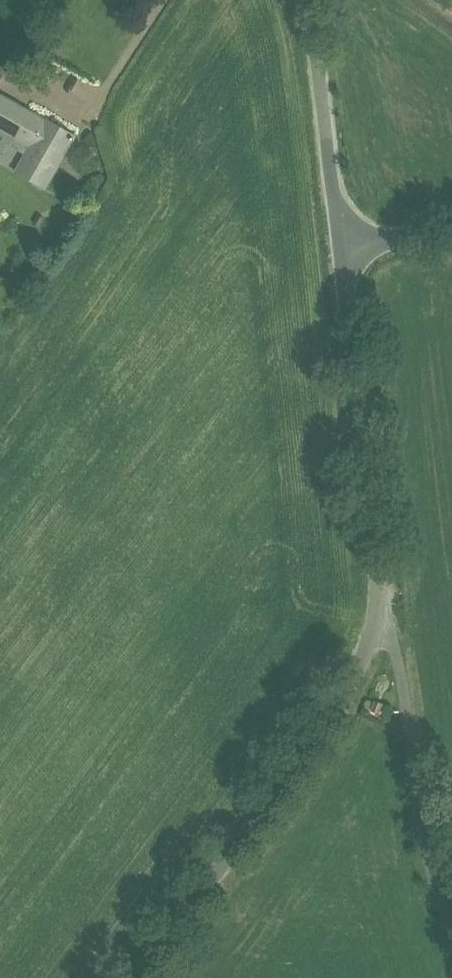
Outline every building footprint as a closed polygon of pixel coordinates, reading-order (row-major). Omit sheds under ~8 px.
[(0,99),(0,131),(29,147),(16,171),(46,188),(75,136),(2,95),(0,99)]
